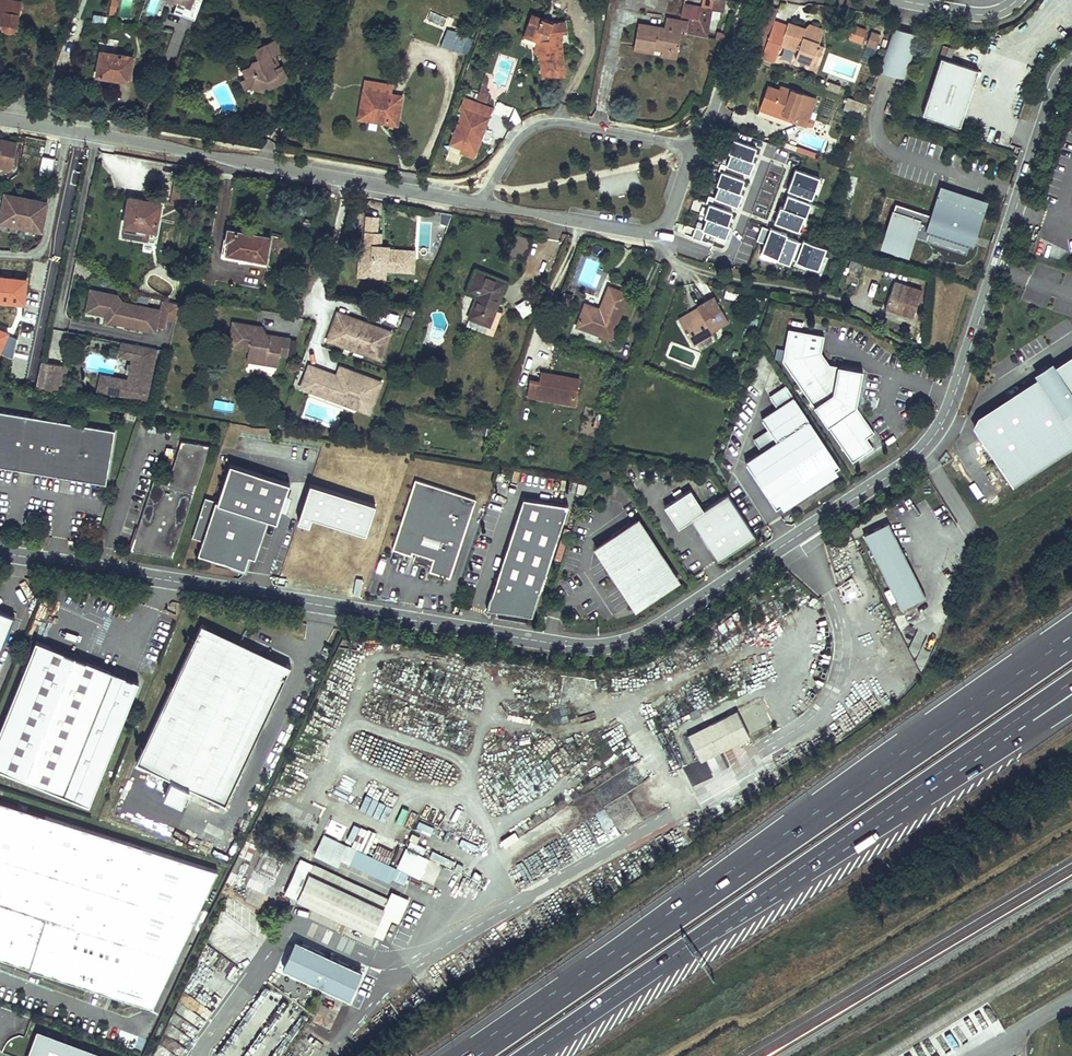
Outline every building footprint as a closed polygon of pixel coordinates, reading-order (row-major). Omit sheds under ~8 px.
[(6,21),(7,23),(8,26),(9,28),(12,29),(14,29),(16,28),(17,27),(18,25),(23,0),(21,0),(0,0),(0,20),(6,21)] [(117,0),(110,0),(107,14),(114,16),(117,0)] [(120,19),(131,19),(131,0),(121,0),(120,19)] [(205,0),(182,0),(179,7),(200,14),(205,0)] [(667,15),(665,26),(641,22),(637,49),(655,52),(656,46),(666,47),(666,49),(680,51),(683,29),(710,33),(714,5),(724,7),(725,0),(704,0),(702,15),(691,14),(691,18),(667,15)] [(564,74),(560,32),(565,31),(564,19),(553,19),(533,13),(525,35),(539,41),(544,75),(564,74)] [(779,23),(772,45),(780,47),(781,45),(782,42),(798,47),(797,51),(795,57),(817,64),(823,45),(816,43),(820,33),(804,28),(787,22),(786,25),(779,23)] [(806,22),(804,28),(820,33),(821,28),(806,22)] [(452,27),(447,43),(467,51),(473,35),(452,27)] [(892,27),(879,72),(906,80),(919,35),(892,27)] [(869,32),(865,46),(876,49),(880,34),(869,32)] [(281,36),(257,46),(261,55),(256,58),(254,62),(246,67),(254,85),(267,89),(269,85),(274,86),(287,80),(289,75),(291,74),(286,63),(278,66),(273,55),(281,51),(287,48),(281,36)] [(782,42),(781,45),(797,51),(798,47),(782,42)] [(104,50),(100,74),(132,80),(136,56),(104,50)] [(281,51),(273,55),(278,66),(286,63),(281,51)] [(956,124),(973,71),(936,58),(918,111),(956,124)] [(477,100),(486,101),(489,80),(480,79),(477,100)] [(828,81),(825,89),(838,93),(841,85),(828,81)] [(768,84),(761,105),(792,117),(791,120),(806,125),(816,97),(801,91),(800,95),(768,84)] [(368,87),(363,116),(400,124),(405,94),(368,87)] [(464,97),(446,147),(475,158),(493,107),(464,97)] [(848,98),(843,109),(860,117),(866,106),(848,98)] [(761,105),(759,109),(791,120),(792,117),(761,105)] [(12,168),(17,142),(0,139),(0,166),(12,168)] [(40,175),(51,176),(52,158),(41,157),(40,175)] [(791,170),(777,226),(802,232),(817,176),(791,170)] [(0,220),(51,231),(57,202),(7,191),(0,220)] [(982,203),(944,191),(928,242),(966,254),(970,242),(966,241),(968,234),(972,235),(982,203)] [(172,192),(172,205),(192,205),(192,192),(172,192)] [(133,194),(129,220),(157,224),(161,199),(133,194)] [(379,214),(368,214),(366,250),(362,250),(362,262),(374,263),(373,269),(389,270),(389,267),(416,269),(417,248),(390,246),(383,246),(383,243),(376,243),(376,235),(378,236),(379,230),(379,214)] [(129,220),(128,226),(156,230),(157,224),(129,220)] [(762,226),(757,240),(764,243),(760,253),(789,264),(798,240),(762,226)] [(230,240),(228,253),(240,255),(268,260),(272,236),(244,231),(229,228),(227,240),(230,240)] [(794,262),(817,271),(826,249),(802,240),(794,262)] [(739,252),(737,258),(748,261),(750,255),(739,252)] [(389,276),(389,270),(373,269),(374,263),(362,262),(361,274),(389,276)] [(477,292),(469,314),(490,322),(506,278),(476,266),(468,288),(477,292)] [(3,313),(5,303),(29,309),(36,284),(0,275),(0,313),(3,313)] [(894,282),(886,307),(914,316),(923,290),(894,282)] [(586,302),(577,323),(612,335),(629,292),(610,284),(600,307),(586,302)] [(564,289),(556,311),(563,314),(572,292),(564,289)] [(99,299),(107,294),(93,291),(88,313),(102,316),(97,307),(99,299)] [(163,302),(161,312),(123,304),(119,297),(107,294),(99,299),(97,307),(102,316),(110,318),(109,323),(118,325),(119,320),(125,321),(124,326),(156,334),(157,329),(166,331),(168,322),(176,323),(180,306),(163,302)] [(727,320),(713,297),(697,307),(698,307),(700,311),(680,323),(691,342),(711,330),(727,320)] [(528,300),(516,304),(520,317),(533,312),(528,300)] [(700,311),(698,307),(678,320),(680,323),(700,311)] [(394,329),(340,310),(336,322),(339,323),(338,326),(334,329),(331,338),(345,344),(351,341),(367,347),(369,352),(384,357),(387,347),(385,343),(386,340),(389,341),(394,329)] [(252,350),(252,356),(256,362),(264,363),(269,359),(281,361),(283,354),(285,336),(277,335),(273,338),(269,334),(264,333),(265,329),(259,328),(260,326),(236,322),(232,347),(252,350)] [(825,336),(789,329),(783,361),(852,462),(873,448),(866,438),(874,432),(856,407),(864,371),(830,365),(822,352),(825,336)] [(713,333),(711,330),(691,342),(693,345),(713,333)] [(293,337),(285,336),(283,354),(290,355),(293,337)] [(345,344),(369,352),(367,347),(351,341),(345,344)] [(144,403),(156,352),(123,345),(120,360),(129,362),(128,367),(127,367),(125,376),(126,376),(125,382),(99,376),(95,391),(144,403)] [(1012,486),(1071,448),(1071,355),(977,413),(973,425),(1012,486)] [(64,366),(41,361),(40,366),(37,378),(36,389),(59,393),(64,366)] [(948,365),(942,363),(938,373),(944,375),(948,365)] [(345,373),(341,374),(313,364),(305,386),(373,410),(383,379),(347,366),(345,373)] [(538,397),(574,404),(579,379),(543,372),(542,381),(532,379),(529,395),(538,397)] [(762,451),(746,462),(776,507),(840,465),(787,385),(771,396),(778,408),(762,418),(770,430),(754,440),(762,451)] [(115,429),(0,411),(0,466),(63,476),(63,471),(75,473),(74,478),(106,483),(115,429)] [(210,444),(183,438),(169,482),(155,477),(139,525),(142,526),(138,537),(135,536),(131,550),(173,556),(210,444)] [(290,483),(230,463),(218,501),(205,497),(192,537),(203,540),(198,553),(245,569),(249,556),(255,558),(268,519),(277,522),(290,483)] [(475,499),(415,479),(392,548),(411,555),(412,552),(433,558),(429,570),(450,577),(475,499)] [(366,535),(375,505),(308,486),(297,523),(308,526),(311,519),(366,535)] [(680,523),(690,517),(705,507),(691,487),(666,502),(680,523)] [(754,532),(728,492),(705,507),(690,517),(703,537),(716,556),(754,532)] [(532,615),(568,505),(524,498),(487,609),(532,615)] [(637,520),(596,547),(635,608),(677,581),(637,520)] [(888,522),(864,534),(901,608),(925,596),(888,522)] [(15,615),(0,609),(0,653),(15,615)] [(202,623),(136,761),(225,804),(291,666),(287,664),(285,668),(204,630),(206,625),(202,623)] [(37,639),(0,731),(0,768),(90,804),(140,681),(37,639)] [(687,735),(700,762),(750,738),(737,711),(687,735)] [(153,1007),(218,870),(0,800),(0,957),(153,1007)] [(329,820),(313,856),(338,867),(340,861),(403,887),(408,874),(419,878),(428,858),(404,848),(396,868),(388,864),(394,849),(372,840),(375,833),(352,823),(349,829),(329,820)] [(311,906),(384,942),(397,917),(310,875),(305,886),(318,893),(311,906)] [(280,973),(350,1001),(362,971),(293,942),(280,973)] [(213,984),(208,990),(221,999),(226,993),(213,984)] [(183,995),(180,1003),(196,1010),(200,1002),(183,995)] [(38,1030),(28,1055),(110,1055),(38,1030)] [(120,1032),(117,1043),(133,1048),(137,1037),(120,1032)]
